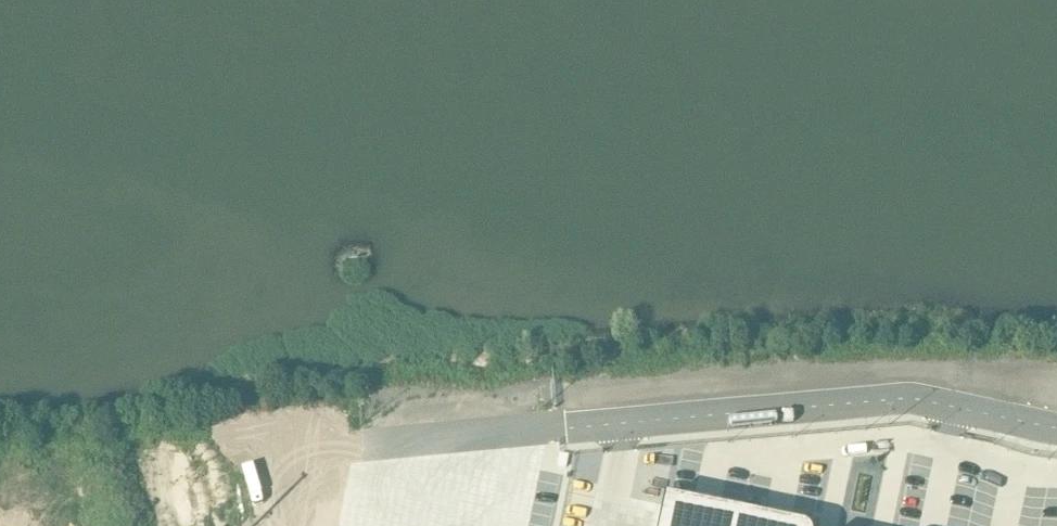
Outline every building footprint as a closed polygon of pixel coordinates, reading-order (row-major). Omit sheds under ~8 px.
[(660,525),(780,525),(665,502),(660,525)]
